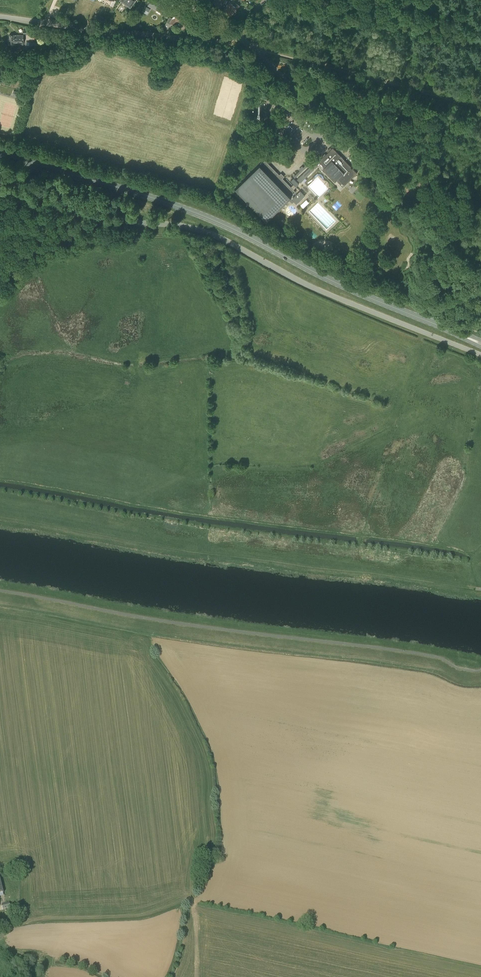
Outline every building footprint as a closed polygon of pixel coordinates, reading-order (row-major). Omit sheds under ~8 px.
[(167,5),(159,0),(151,0),(148,5),(156,10),(157,9),(161,12),(161,13),(165,15),(168,9),(166,8),(167,5)] [(234,6),(230,3),(228,6),(229,6),(226,11),(232,15),(236,9),(237,9),(239,6),(237,4),(236,4),(234,6)] [(141,8),(137,5),(133,11),(137,14),(141,8)] [(142,11),(148,13),(151,8),(145,5),(142,11)] [(188,19),(179,13),(180,12),(177,10),(172,18),(170,17),(164,26),(168,28),(170,24),(169,24),(170,22),(174,25),(176,21),(181,24),(180,24),(184,26),(188,19)] [(23,44),(23,35),(16,35),(14,35),(14,34),(9,34),(9,45),(13,45),(13,44),(16,44),(23,44)] [(351,166),(333,147),(331,149),(330,149),(328,151),(329,151),(323,157),(318,161),(324,167),(323,169),(335,182),(336,180),(343,187),(357,173),(352,168),(352,169),(350,167),(351,166)] [(290,197),(292,195),(295,192),(288,183),(282,178),(284,176),(282,175),(281,173),(281,174),(279,175),(273,169),(265,160),(252,173),(236,188),(239,191),(235,194),(250,209),(253,206),(266,219),(290,197)] [(315,168),(318,166),(313,161),(312,160),(310,162),(315,168)] [(300,182),(314,170),(310,166),(297,179),(300,182)] [(296,186),(299,184),(293,178),(291,181),(296,186)] [(293,197),(292,195),(290,197),(296,204),(305,196),(300,190),(293,197)] [(7,911),(6,909),(10,908),(9,902),(1,904),(2,910),(4,909),(5,911),(7,911)]
